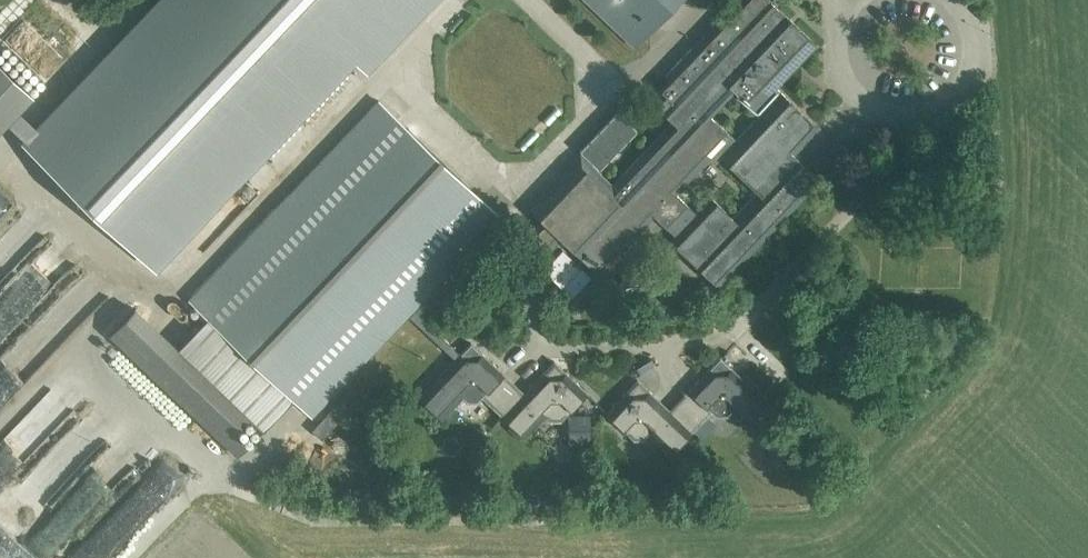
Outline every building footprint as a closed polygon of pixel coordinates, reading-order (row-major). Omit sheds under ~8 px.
[(353,58),(386,52),(435,0),(162,0),(24,145),(154,267),(353,58)] [(788,159),(819,127),(776,86),(817,44),(771,0),(746,0),(743,3),(739,0),(736,0),(666,73),(671,78),(661,89),(666,94),(656,105),(672,120),(607,188),(581,163),(534,212),(540,218),(532,226),(552,246),(561,237),(598,273),(654,214),(670,230),(680,219),(685,224),(675,234),(723,280),(810,189),(799,179),(804,174),(788,159)] [(585,4),(588,1),(615,27),(612,30),(617,34),(619,31),(634,45),(677,0),(581,0),(585,4)] [(32,96),(0,66),(0,130),(32,96)] [(409,315),(455,359),(459,354),(418,314),(430,302),(425,297),(501,218),(378,101),(189,299),(311,416),(409,315)] [(599,171),(637,131),(617,112),(579,152),(599,171)] [(69,258),(49,239),(0,290),(0,330),(69,258)] [(573,296),(592,277),(563,249),(544,268),(573,296)] [(135,309),(110,336),(237,457),(262,431),(174,347),(135,309)] [(459,354),(455,359),(455,360),(418,397),(425,404),(441,419),(462,398),(467,402),(477,402),(483,397),(492,406),(514,384),(471,342),(459,354)] [(720,356),(678,400),(701,421),(711,411),(716,416),(727,415),(731,411),(753,431),(775,408),(720,356)] [(0,357),(0,410),(9,400),(4,395),(21,377),(0,357)] [(523,393),(514,384),(492,406),(525,438),(545,416),(550,421),(561,421),(587,393),(554,361),(523,393)] [(0,436),(0,468),(16,483),(49,447),(55,453),(25,485),(40,499),(99,434),(71,408),(78,400),(54,377),(0,436)] [(637,380),(605,413),(633,440),(644,439),(649,435),(670,455),(692,432),(701,422),(678,401),(669,411),(637,380)] [(313,465),(344,495),(366,472),(340,447),(351,436),(345,431),(313,465)] [(75,540),(97,557),(110,557),(150,512),(138,503),(132,509),(122,501),(145,474),(128,459),(125,462),(103,443),(44,512),(66,531),(96,495),(106,504),(75,540)]
